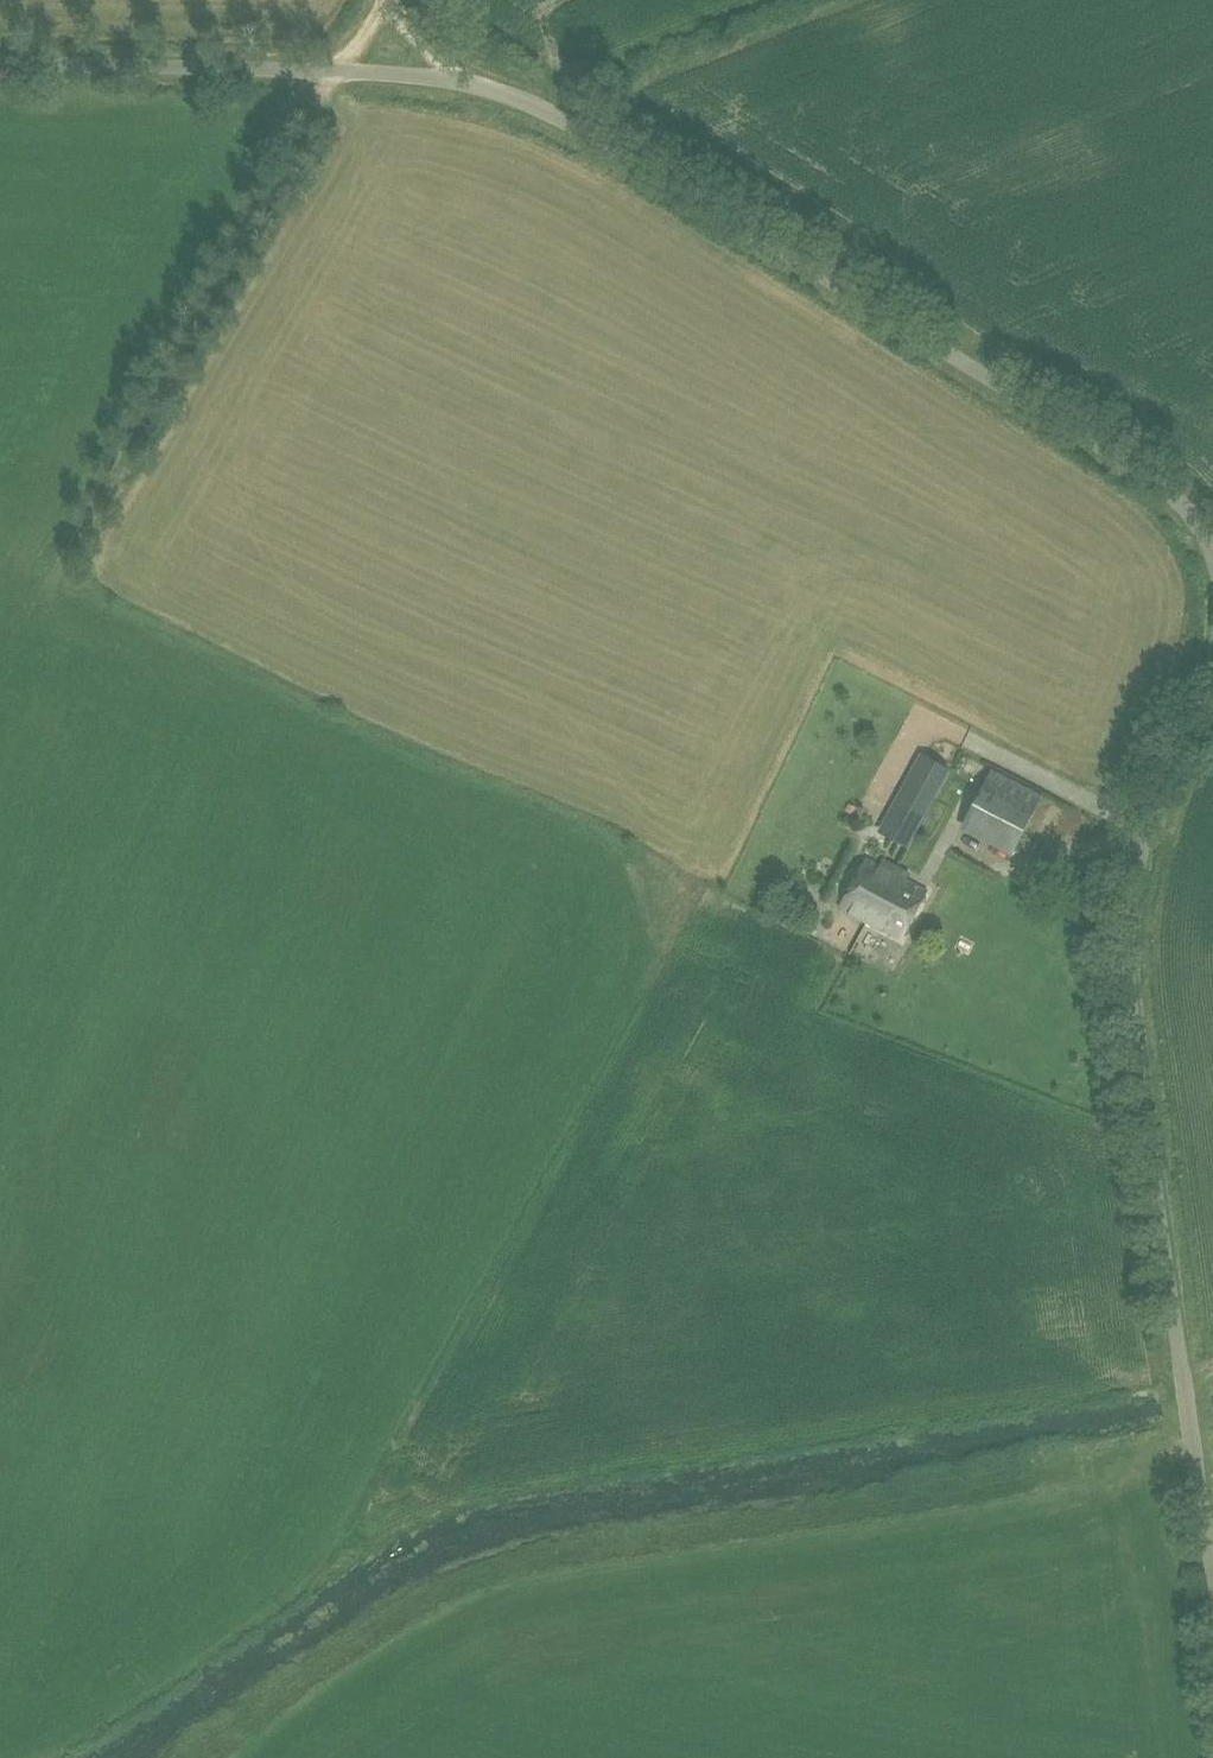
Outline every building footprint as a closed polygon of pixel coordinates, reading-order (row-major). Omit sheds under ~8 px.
[(924,757),(917,769),(941,783),(948,770),(924,757)] [(1044,795),(997,771),(968,826),(1015,850),(1044,795)] [(928,808),(903,794),(890,819),(914,833),(928,808)] [(886,889),(896,872),(867,857),(841,906),(868,920),(885,888),(886,889)] [(928,890),(896,872),(886,889),(885,888),(868,920),(902,938),(928,890)]
